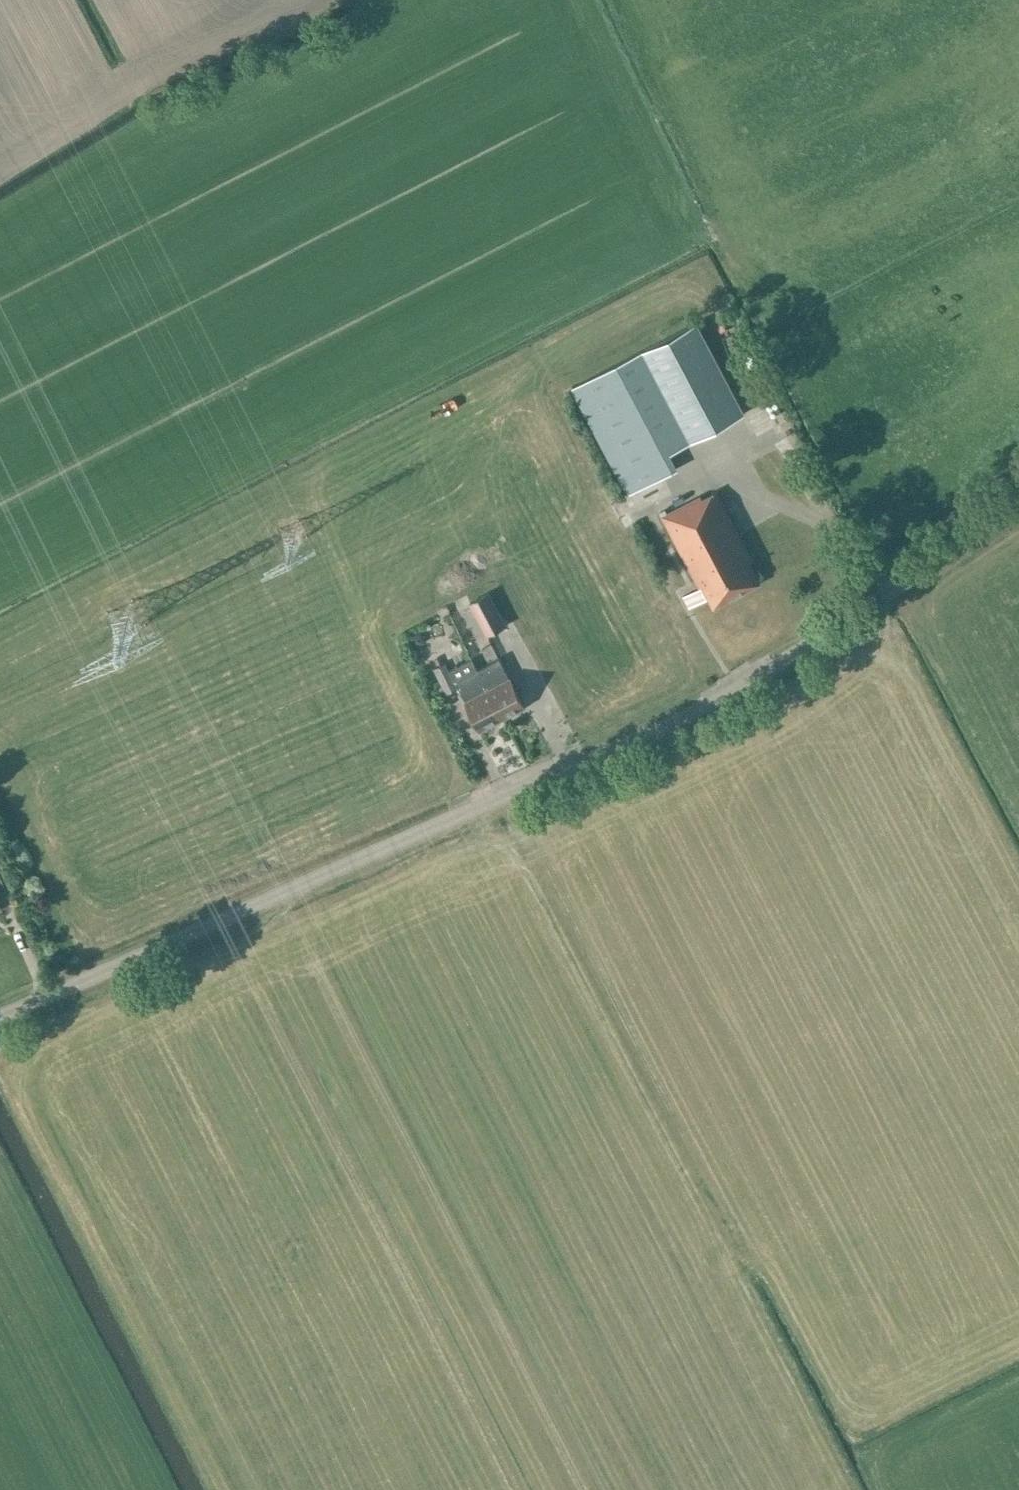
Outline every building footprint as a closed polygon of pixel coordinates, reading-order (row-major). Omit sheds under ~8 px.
[(698,321),(644,349),(693,442),(746,415),(698,321)] [(693,442),(644,349),(572,387),(628,494),(679,467),(672,453),(693,442)] [(755,562),(719,493),(704,500),(702,497),(664,517),(701,589),(685,597),(691,609),(710,599),(714,607),(760,583),(750,565),(755,562)] [(507,624),(489,591),(469,601),(487,635),(507,624)] [(478,668),(504,718),(527,706),(511,675),(509,676),(499,657),(478,668)] [(458,686),(445,661),(433,667),(446,693),(458,686)] [(504,718),(478,668),(456,680),(466,699),(465,700),(480,730),(504,718)]
